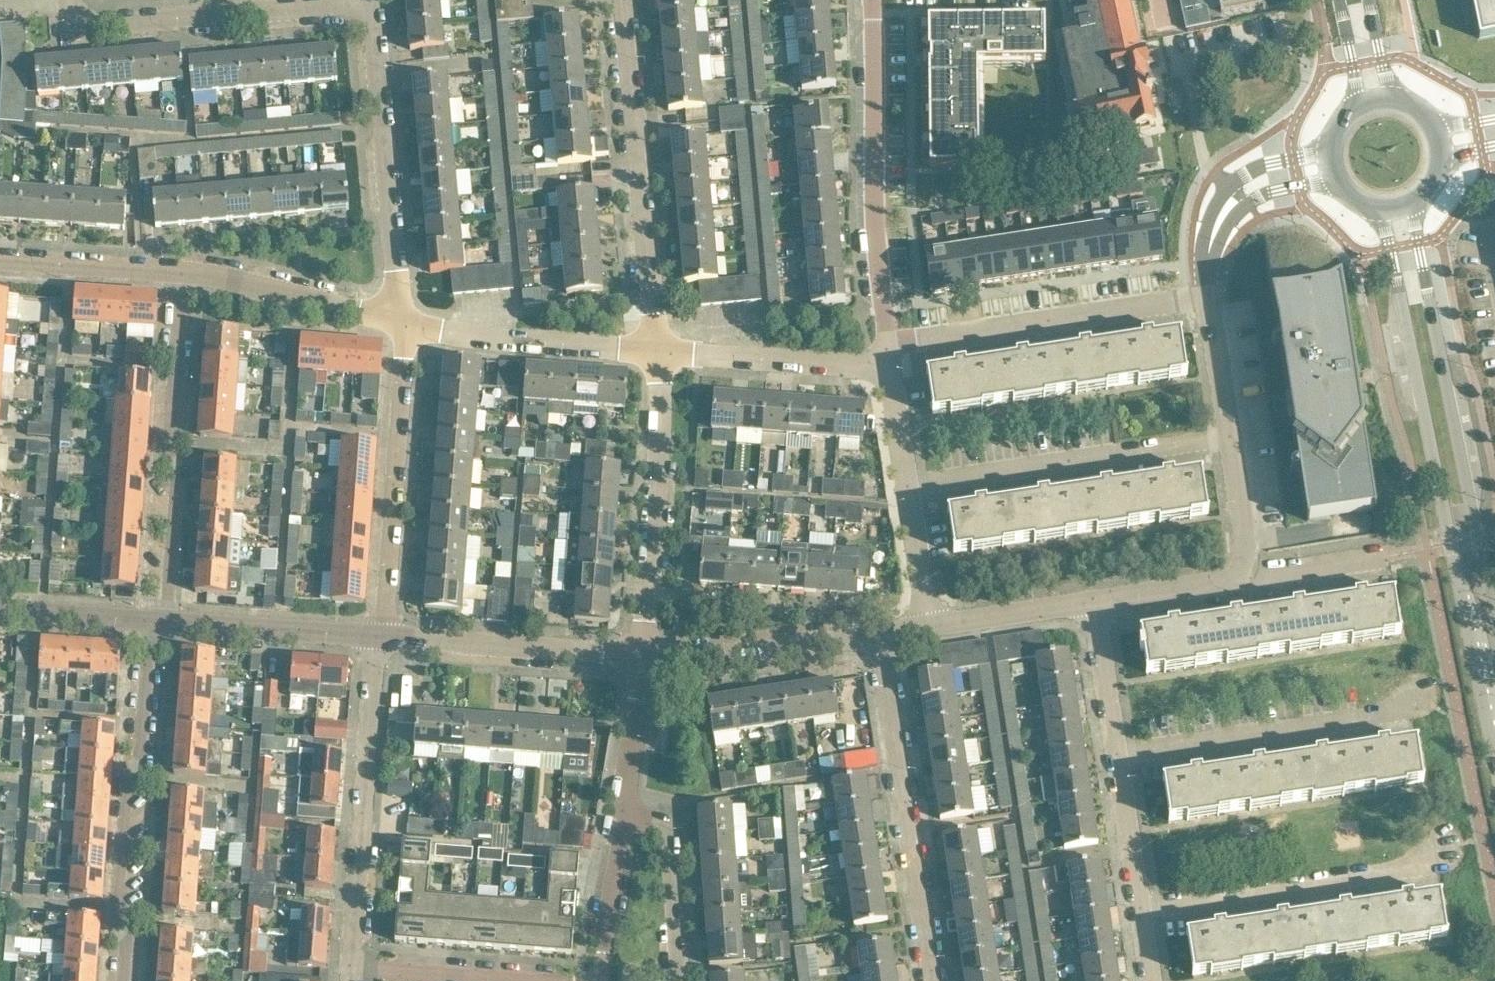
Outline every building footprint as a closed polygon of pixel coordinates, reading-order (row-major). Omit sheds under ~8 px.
[(441,22),(440,0),(417,0),(406,1),(408,25),(441,22)] [(489,17),(488,0),(478,0),(479,18),(489,17)] [(498,24),(520,22),(534,20),(532,0),(496,0),(498,24)] [(695,11),(694,0),(659,0),(660,14),(695,11)] [(762,20),(760,0),(748,0),(750,22),(762,20)] [(829,15),(828,0),(795,0),(797,17),(829,15)] [(1062,37),(1077,109),(1075,109),(1080,136),(1133,124),(1134,130),(1154,125),(1148,96),(1150,95),(1151,94),(1150,89),(1149,89),(1145,68),(1148,68),(1148,66),(1145,54),(1145,52),(1141,52),(1139,43),(1137,44),(1127,0),(1068,0),(1072,19),(1074,19),(1076,28),(1078,27),(1080,33),(1062,37)] [(1221,13),(1263,4),(1262,0),(1219,0),(1221,13)] [(1479,39),(1494,36),(1494,0),(1471,0),(1479,39)] [(731,32),(743,30),(740,7),(729,8),(729,10),(716,12),(718,32),(731,30),(731,32)] [(662,38),(697,35),(695,11),(660,14),(662,38)] [(799,41),(831,38),(829,15),(797,17),(799,41)] [(479,18),(480,23),(481,43),(491,42),(489,17),(479,18)] [(547,44),(581,41),(578,17),(545,19),(547,44)] [(1046,18),(928,20),(930,167),(980,166),(979,63),(1046,62),(1046,18)] [(752,45),(764,44),(762,20),(750,22),(752,45)] [(449,47),(444,47),(441,22),(408,25),(411,50),(423,49),(424,61),(450,58),(449,47)] [(510,47),(509,37),(521,36),(520,22),(498,24),(500,48),(510,47)] [(1,37),(25,36),(24,23),(0,25),(0,26),(1,37)] [(733,55),(745,54),(743,30),(731,32),(733,55)] [(665,62),(699,59),(697,35),(662,38),(665,62)] [(1,37),(2,49),(26,47),(25,36),(1,37)] [(801,65),(833,62),(831,38),(799,41),(801,65)] [(549,68),(583,65),(581,41),(547,44),(549,68)] [(754,69),(767,68),(764,44),(752,45),(754,69)] [(27,61),(27,56),(26,47),(2,49),(2,62),(27,63),(27,61)] [(502,72),(512,71),(510,47),(500,48),(502,72)] [(155,50),(159,83),(183,81),(180,48),(155,50)] [(313,83),(335,81),(337,81),(334,48),(310,50),(313,83)] [(135,85),(159,83),(155,50),(132,52),(135,85)] [(289,85),(313,83),(310,50),(286,52),(289,85)] [(111,87),(135,85),(132,52),(108,54),(111,87)] [(265,87),(289,85),(286,52),(262,54),(265,87)] [(87,90),(111,87),(108,54),(84,56),(87,90)] [(241,90),(265,87),(262,54),(238,56),(241,90)] [(736,79),(747,78),(745,54),(733,55),(736,79)] [(63,92),(87,90),(84,56),(60,59),(63,92)] [(217,92),(241,90),(238,56),(214,59),(217,92)] [(38,94),(63,92),(60,59),(35,61),(38,94)] [(192,94),(217,92),(214,59),(189,61),(192,94)] [(667,86),(701,82),(699,59),(665,62),(667,86)] [(483,74),(484,74),(494,73),(493,61),(482,62),(483,74)] [(26,75),(27,70),(27,63),(2,62),(2,74),(26,75)] [(803,90),(816,89),(836,87),(833,62),(801,65),(803,90)] [(552,91),(585,89),(583,65),(549,68),(552,91)] [(754,69),(756,91),(769,90),(767,68),(754,69)] [(504,94),(514,94),(512,71),(502,72),(504,94)] [(486,98),(496,97),(494,73),(484,74),(486,98)] [(26,87),(26,81),(26,75),(2,74),(1,86),(26,87)] [(449,99),(448,97),(447,77),(413,80),(415,104),(449,99)] [(738,102),(750,101),(747,78),(736,79),(738,102)] [(669,110),(689,108),(703,107),(701,82),(667,86),(669,110)] [(25,93),(25,92),(26,87),(1,86),(0,97),(25,99),(25,93)] [(554,116),(587,113),(585,89),(552,91),(540,92),(542,116),(554,115),(554,116)] [(25,103),(24,111),(37,112),(36,93),(25,93),(25,99),(25,103)] [(507,120),(517,119),(514,94),(504,94),(507,120)] [(25,103),(25,99),(0,97),(0,98),(0,109),(24,111),(25,103)] [(488,122),(498,121),(496,97),(486,98),(488,122)] [(451,125),(451,124),(464,123),(462,98),(449,99),(415,104),(418,128),(451,125)] [(114,120),(104,119),(102,107),(90,108),(91,118),(89,118),(89,128),(113,129),(114,120)] [(736,132),(746,131),(745,107),(719,108),(721,133),(736,132)] [(24,113),(24,111),(0,109),(0,121),(23,123),(24,113)] [(796,137),(830,134),(828,109),(794,112),(796,137)] [(31,123),(32,114),(24,113),(23,123),(26,123),(31,123)] [(556,140),(589,137),(587,113),(554,116),(556,140)] [(65,116),(39,114),(32,114),(31,123),(36,124),(64,126),(65,116)] [(317,127),(341,124),(340,115),(316,117),(317,127)] [(755,141),(765,140),(763,115),(753,116),(755,141)] [(89,128),(89,118),(65,116),(64,126),(89,128)] [(293,129),(317,127),(316,117),(292,119),(293,129)] [(269,131),(293,129),(292,119),(268,121),(269,131)] [(509,144),(519,143),(517,119),(507,120),(509,144)] [(137,131),(138,122),(114,120),(113,129),(137,131)] [(23,123),(0,121),(0,131),(13,138),(25,139),(26,123),(23,123)] [(245,133),(269,131),(268,121),(244,124),(245,133)] [(491,146),(500,145),(498,121),(488,122),(491,146)] [(162,133),(162,123),(138,122),(137,131),(162,133)] [(36,124),(31,123),(26,123),(25,139),(35,140),(36,124)] [(162,123),(162,133),(186,135),(187,125),(162,123)] [(221,136),(245,133),(244,124),(220,126),(221,136)] [(420,152),(453,149),(451,125),(418,128),(420,152)] [(196,138),(221,136),(220,126),(196,128),(196,138)] [(738,156),(748,155),(746,131),(736,132),(738,156)] [(319,145),(343,143),(342,133),(318,135),(319,145)] [(77,151),(78,135),(68,134),(67,150),(77,151)] [(798,161),(832,158),(830,134),(796,137),(798,161)] [(88,136),(78,135),(77,151),(87,152),(88,136)] [(294,147),(319,145),(318,135),(294,137),(294,147)] [(674,162),(707,159),(705,135),(672,138),(674,162)] [(296,168),(294,147),(294,137),(269,139),(270,149),(280,148),(281,153),(288,152),(290,169),(296,168)] [(558,164),(571,163),(591,162),(589,137),(556,140),(558,164)] [(108,153),(128,155),(129,139),(110,138),(108,153)] [(246,151),(270,149),(269,139),(245,142),(246,151)] [(757,164),(767,164),(765,140),(755,141),(757,164)] [(223,153),(246,151),(245,142),(222,144),(223,153)] [(536,166),(521,168),(519,143),(509,144),(512,181),(537,179),(536,166)] [(199,156),(223,153),(222,144),(198,146),(199,156)] [(493,170),(503,169),(500,145),(491,146),(493,170)] [(175,158),(199,156),(198,146),(174,148),(175,158)] [(156,159),(175,158),(174,148),(139,151),(141,179),(157,177),(156,159)] [(422,176),(455,173),(453,149),(420,152),(422,176)] [(740,180),(750,179),(748,155),(738,156),(740,180)] [(801,185),(834,182),(832,158),(798,161),(801,185)] [(676,186),(709,183),(707,159),(674,162),(676,186)] [(759,188),(769,188),(767,164),(757,164),(759,188)] [(324,212),(322,179),(321,167),(296,169),(297,181),(300,214),(324,212)] [(495,194),(505,193),(503,169),(493,170),(495,194)] [(424,200),(457,197),(455,173),(422,176),(424,200)] [(947,175),(894,180),(896,207),(949,202),(947,175)] [(322,179),(324,212),(349,210),(346,177),(322,179)] [(513,193),(523,193),(538,191),(537,179),(512,181),(513,193)] [(743,204),(752,203),(750,179),(740,180),(743,204)] [(276,216),(300,214),(297,181),(273,183),(276,216)] [(803,209),(836,206),(834,182),(801,185),(803,209)] [(252,218),(276,216),(273,183),(249,185),(252,218)] [(678,210),(711,207),(709,183),(676,186),(678,210)] [(1141,184),(1128,186),(1129,196),(1142,194),(1141,184)] [(228,221),(252,218),(249,185),(226,187),(228,221)] [(1128,186),(1115,188),(1116,198),(1129,196),(1128,186)] [(22,188),(0,187),(0,221),(20,222),(22,188)] [(204,223),(228,221),(226,187),(202,189),(204,223)] [(46,224),(48,190),(22,188),(20,222),(46,224)] [(762,212),(772,211),(769,188),(759,188),(762,212)] [(181,225),(204,223),(202,189),(178,191),(181,225)] [(72,225),(74,191),(48,190),(46,224),(72,225)] [(552,219),(595,215),(593,190),(558,193),(559,208),(542,209),(542,210),(515,213),(516,222),(527,221),(552,219)] [(1102,190),(1089,192),(1090,202),(1103,200),(1102,190)] [(98,227),(100,193),(74,191),(72,225),(98,227)] [(156,227),(181,225),(178,191),(153,193),(156,227)] [(1089,192),(1076,194),(1077,204),(1090,202),(1089,192)] [(100,193),(98,227),(124,229),(126,195),(100,193)] [(497,217),(507,217),(505,193),(495,194),(497,217)] [(1071,195),(1058,197),(1059,207),(1072,205),(1071,195)] [(426,224),(459,221),(457,197),(424,200),(426,224)] [(1049,198),(1036,200),(1037,210),(1050,208),(1049,198)] [(1031,201),(1018,203),(1019,213),(1032,211),(1031,201)] [(745,228),(755,227),(752,203),(743,204),(745,228)] [(1018,203),(1005,205),(1006,215),(1019,213),(1018,203)] [(805,233),(838,230),(836,206),(803,209),(805,233)] [(1000,206),(987,207),(988,217),(1001,215),(1000,206)] [(680,234),(714,231),(711,207),(678,210),(680,234)] [(978,209),(965,211),(966,221),(979,219),(978,209)] [(764,236),(774,235),(772,211),(762,212),(764,236)] [(956,212),(943,214),(944,224),(957,222),(956,212)] [(943,214),(930,216),(932,226),(944,224),(943,214)] [(1162,238),(1160,224),(1157,225),(1155,214),(1133,217),(1140,262),(1162,259),(1160,247),(1159,239),(1161,239),(1162,238)] [(563,243),(598,240),(595,215),(552,219),(553,244),(563,243)] [(499,241),(509,240),(507,217),(497,217),(499,241)] [(1140,262),(1133,217),(1132,217),(1132,222),(1112,225),(1118,265),(1140,262)] [(428,248),(461,245),(459,221),(426,224),(428,248)] [(518,247),(529,246),(527,221),(516,222),(518,247)] [(1100,266),(1094,223),(1076,226),(1082,268),(1100,266)] [(1118,265),(1112,225),(1095,228),(1095,223),(1094,223),(1100,266),(1117,263),(1117,266),(1118,265)] [(1082,268),(1076,226),(1058,228),(1065,271),(1082,268)] [(747,252),(757,251),(755,227),(745,228),(747,252)] [(1065,271),(1058,228),(1057,229),(1058,233),(1041,236),(1047,274),(1065,271)] [(807,256),(840,253),(838,230),(805,233),(807,256)] [(682,258),(716,255),(714,231),(680,234),(682,258)] [(1029,277),(1023,234),(1005,237),(1011,279),(1029,277)] [(1047,274),(1041,236),(1024,239),(1024,234),(1023,234),(1029,277),(1047,274)] [(766,260),(776,259),(774,235),(764,236),(766,260)] [(1011,279),(1005,237),(987,239),(993,282),(995,282),(1011,279)] [(993,282),(987,239),(969,242),(976,287),(977,287),(977,285),(993,282)] [(511,265),(509,240),(499,241),(501,266),(511,265)] [(565,268),(600,265),(598,240),(563,243),(565,268)] [(976,287),(969,242),(968,242),(969,247),(949,250),(949,245),(948,245),(954,290),(976,287)] [(464,269),(461,245),(428,248),(431,272),(451,270),(463,269),(464,269)] [(954,290),(948,245),(925,249),(930,282),(932,294),(954,290)] [(529,246),(518,247),(519,256),(530,255),(529,246)] [(759,276),(757,251),(747,252),(749,277),(759,276)] [(809,280),(843,277),(840,253),(807,256),(809,280)] [(718,280),(716,255),(682,258),(684,283),(699,281),(711,280),(718,280)] [(768,284),(778,283),(776,259),(766,260),(768,284)] [(513,289),(511,265),(501,266),(499,266),(501,291),(513,289)] [(565,268),(567,294),(602,291),(600,265),(565,268)] [(501,291),(499,266),(487,267),(489,292),(501,291)] [(489,292),(487,267),(475,268),(477,293),(489,292)] [(477,293),(475,268),(464,269),(463,269),(465,294),(477,293)] [(465,294),(463,269),(451,270),(453,295),(465,294)] [(761,301),(759,281),(759,276),(749,277),(747,277),(749,302),(761,301)] [(749,302),(747,277),(735,278),(737,303),(749,302)] [(811,305),(821,304),(845,302),(843,277),(809,280),(811,305)] [(737,303),(735,278),(723,279),(725,304),(737,303)] [(725,304),(723,279),(718,280),(711,280),(713,305),(725,304)] [(1272,289),(1307,520),(1375,510),(1356,384),(1362,383),(1361,375),(1355,375),(1340,279),(1272,289)] [(713,305),(711,280),(699,281),(701,306),(713,305)] [(780,308),(779,288),(778,283),(768,284),(770,308),(780,308)] [(549,303),(549,295),(548,289),(522,291),(524,305),(549,303)] [(102,324),(104,293),(77,291),(75,322),(102,324)] [(128,326),(130,295),(104,293),(102,324),(128,326)] [(155,328),(157,297),(130,295),(128,326),(155,328)] [(60,319),(62,299),(52,299),(50,318),(60,319)] [(812,313),(822,312),(821,304),(811,305),(812,313)] [(771,317),(781,316),(780,308),(770,308),(771,317)] [(3,348),(3,347),(4,335),(18,337),(19,337),(20,323),(20,321),(17,321),(5,320),(0,320),(0,347),(3,348)] [(208,330),(206,355),(250,358),(252,333),(239,333),(239,332),(208,330)] [(48,351),(58,352),(59,334),(49,333),(48,351)] [(285,355),(287,335),(277,335),(275,354),(285,355)] [(934,414),(1186,375),(1180,335),(1153,339),(1152,335),(1141,336),(1142,340),(1091,348),(1090,344),(1079,346),(1079,350),(1028,358),(1028,354),(1016,356),(1017,360),(966,368),(965,364),(954,365),(955,369),(928,373),(934,414)] [(327,373),(329,342),(302,340),(298,393),(316,394),(317,372),(327,373)] [(353,375),(355,344),(329,342),(327,373),(353,375)] [(360,399),(378,401),(382,346),(355,344),(353,375),(362,376),(360,399)] [(92,346),(73,345),(72,355),(92,356),(92,346)] [(126,363),(126,349),(107,347),(106,357),(122,359),(126,363)] [(126,363),(152,364),(153,349),(127,348),(126,349),(126,363)] [(56,372),(58,352),(48,351),(46,371),(56,372)] [(206,357),(204,383),(235,385),(248,386),(250,358),(206,355),(206,357)] [(478,387),(480,361),(445,358),(443,384),(478,387)] [(519,390),(521,365),(505,363),(503,389),(519,390)] [(550,403),(552,368),(527,366),(524,401),(550,403)] [(575,405),(577,370),(552,368),(550,403),(550,413),(574,415),(575,405)] [(272,387),(283,388),(284,370),(274,369),(272,387)] [(73,398),(74,390),(75,371),(65,370),(64,389),(63,397),(73,398)] [(599,407),(602,372),(577,370),(575,405),(578,405),(577,409),(598,411),(598,407),(599,407)] [(625,409),(628,373),(602,372),(599,407),(625,409)] [(10,400),(13,400),(15,375),(14,375),(0,374),(0,399),(10,400)] [(151,376),(131,375),(119,374),(117,401),(149,403),(151,376)] [(204,383),(202,409),(234,411),(235,385),(204,383)] [(476,412),(478,387),(443,384),(441,409),(476,412)] [(43,404),(53,404),(55,387),(45,386),(43,404)] [(281,408),(283,388),(272,387),(271,407),(281,408)] [(517,414),(519,390),(503,389),(501,413),(517,414)] [(736,431),(740,396),(714,394),(712,429),(736,431)] [(762,433),(765,398),(740,396),(736,431),(735,442),(761,444),(762,433)] [(73,405),(73,398),(63,397),(61,423),(71,423),(73,405)] [(787,435),(790,400),(765,398),(762,433),(787,435)] [(8,425),(10,400),(0,399),(0,424),(8,425)] [(812,437),(815,402),(790,400),(787,435),(812,437)] [(147,430),(149,403),(117,401),(115,427),(147,430)] [(837,439),(840,404),(815,402),(812,437),(837,439)] [(52,425),(53,404),(43,404),(42,424),(52,425)] [(840,404),(837,439),(863,441),(865,406),(840,404)] [(202,409),(200,436),(220,438),(232,439),(234,411),(202,409)] [(474,437),(476,412),(441,409),(439,434),(474,437)] [(297,412),(296,422),(315,423),(316,413),(297,412)] [(327,415),(327,424),(350,426),(351,417),(327,415)] [(377,428),(377,418),(358,417),(357,427),(377,428)] [(270,422),(269,441),(278,442),(280,423),(270,422)] [(70,444),(71,423),(61,423),(60,443),(70,444)] [(145,456),(147,430),(115,427),(114,454),(145,456)] [(505,439),(521,440),(522,430),(505,429),(505,439)] [(547,444),(546,444),(547,432),(541,431),(540,443),(537,443),(536,450),(521,449),(520,457),(535,458),(535,460),(546,460),(547,444)] [(472,462),(474,437),(439,434),(438,459),(472,462)] [(297,439),(296,458),(306,459),(307,439),(297,439)] [(520,450),(521,440),(505,439),(504,449),(520,450)] [(596,458),(597,442),(587,441),(586,457),(596,458)] [(342,468),(342,469),(373,471),(375,444),(355,443),(349,442),(343,442),(342,468)] [(605,459),(607,442),(597,442),(596,458),(605,459)] [(571,446),(557,445),(547,444),(546,460),(570,462),(571,446)] [(143,482),(145,456),(114,454),(112,479),(143,482)] [(57,476),(67,477),(69,457),(59,457),(57,476)] [(38,474),(48,475),(49,458),(39,458),(38,474)] [(471,486),(472,462),(438,459),(436,484),(471,486)] [(236,462),(226,461),(206,460),(204,487),(234,489),(234,488),(248,489),(249,475),(235,474),(236,462)] [(618,493),(620,466),(588,464),(586,490),(618,493)] [(274,465),(272,484),(282,485),(284,465),(274,465)] [(539,487),(540,477),(541,477),(542,468),(526,467),(525,475),(524,475),(524,476),(523,475),(523,485),(539,487)] [(342,469),(340,495),(371,497),(373,471),(342,469)] [(293,492),(302,493),(303,473),(294,472),(293,492)] [(733,489),(734,472),(724,472),(723,488),(733,489)] [(734,472),(733,489),(743,490),(744,473),(734,472)] [(955,553),(1207,514),(1201,473),(1174,477),(1174,474),(1162,475),(1163,479),(1112,487),(1111,483),(1100,485),(1101,489),(1049,496),(1049,493),(1038,494),(1038,498),(987,506),(986,502),(975,504),(976,508),(949,512),(955,553)] [(46,496),(48,475),(38,474),(36,496),(46,496)] [(66,496),(67,477),(57,476),(56,495),(66,496)] [(783,493),(784,476),(774,476),(773,492),(783,493)] [(808,489),(793,487),(794,477),(784,476),(783,493),(793,493),(808,496),(808,489)] [(112,479),(112,480),(100,479),(98,504),(110,505),(110,506),(141,508),(143,482),(112,479)] [(501,479),(500,489),(516,490),(517,480),(501,479)] [(833,496),(834,480),(824,479),(823,496),(833,496)] [(766,490),(767,481),(759,480),(758,489),(766,490)] [(865,483),(844,481),(834,480),(833,496),(864,499),(865,483)] [(469,509),(471,486),(436,484),(434,509),(483,513),(483,510),(469,509)] [(538,497),(539,487),(523,485),(522,495),(521,512),(532,513),(533,496),(538,497)] [(232,513),(234,489),(204,487),(202,510),(232,513)] [(500,489),(499,499),(500,499),(515,500),(516,490),(500,489)] [(616,519),(618,493),(586,490),(584,516),(616,519)] [(300,512),(302,493),(293,492),(292,511),(300,512)] [(734,495),(722,494),(702,493),(702,496),(693,495),(692,503),(722,506),(722,510),(727,510),(727,514),(732,514),(734,495)] [(340,495),(338,521),(369,524),(371,497),(340,495)] [(732,514),(738,514),(742,515),(743,496),(734,495),(732,514)] [(784,515),(785,499),(775,498),(774,514),(784,515)] [(44,528),(45,511),(45,501),(24,499),(23,508),(35,509),(34,527),(44,528)] [(270,516),(280,516),(281,500),(272,499),(270,516)] [(785,499),(784,515),(794,516),(795,500),(785,499)] [(836,518),(837,503),(827,502),(826,518),(836,518)] [(864,505),(844,503),(837,503),(836,518),(845,519),(845,524),(861,525),(862,522),(864,505)] [(139,535),(141,508),(110,506),(108,532),(139,535)] [(53,528),(63,529),(65,510),(55,509),(53,528)] [(481,536),(483,513),(434,509),(432,534),(467,536),(467,535),(481,536)] [(197,511),(197,520),(201,520),(200,538),(230,540),(230,538),(242,539),(244,515),(232,514),(232,513),(202,510),(202,511),(197,511)] [(614,544),(616,519),(584,516),(572,515),(570,540),(573,541),(614,544)] [(278,538),(280,516),(270,516),(269,537),(278,538)] [(326,521),(324,547),(336,548),(367,550),(369,524),(338,521),(338,522),(326,521)] [(289,544),(298,545),(299,527),(291,526),(289,544)] [(42,549),(44,528),(34,527),(32,548),(42,549)] [(519,537),(535,538),(536,529),(519,527),(519,537)] [(62,549),(63,529),(53,528),(52,548),(62,549)] [(496,539),(512,540),(513,530),(497,529),(496,539)] [(757,543),(780,544),(781,532),(757,531),(757,543)] [(137,561),(139,535),(108,532),(106,559),(137,561)] [(808,544),(826,545),(827,535),(809,533),(808,544)] [(465,561),(467,536),(432,534),(430,559),(465,561)] [(534,549),(535,538),(519,537),(518,547),(517,563),(536,565),(537,549),(534,549)] [(230,541),(230,540),(200,538),(198,563),(228,566),(229,563),(240,564),(242,542),(230,541)] [(703,538),(700,584),(721,585),(727,586),(730,543),(730,540),(703,538)] [(512,550),(512,540),(496,539),(495,548),(512,550)] [(614,544),(573,541),(570,540),(568,540),(565,567),(612,570),(614,544)] [(730,543),(727,586),(753,588),(756,545),(730,543)] [(781,547),(778,590),(804,592),(804,591),(807,560),(806,560),(807,545),(782,543),(781,547)] [(297,565),(298,545),(289,544),(288,564),(297,565)] [(756,545),(753,588),(778,590),(781,547),(756,545)] [(804,591),(804,592),(824,593),(830,594),(833,562),(834,548),(834,547),(807,545),(806,560),(807,560),(804,591)] [(336,548),(334,574),(366,576),(367,550),(336,548)] [(833,562),(830,594),(836,594),(857,596),(858,580),(870,581),(872,551),(834,548),(833,562)] [(267,551),(266,571),(276,571),(277,552),(267,551)] [(135,588),(137,561),(106,559),(104,586),(135,588)] [(463,586),(465,561),(430,559),(428,584),(463,586)] [(30,581),(40,581),(41,562),(31,561),(30,581)] [(49,582),(59,583),(61,563),(51,563),(49,582)] [(228,568),(228,566),(198,563),(196,592),(241,596),(243,569),(228,568)] [(509,590),(509,580),(511,564),(497,563),(495,578),(494,578),(493,588),(489,587),(489,588),(509,590)] [(535,581),(536,565),(517,563),(516,589),(532,591),(533,580),(535,581)] [(610,596),(612,570),(565,567),(564,593),(578,594),(610,596)] [(334,581),(333,601),(336,602),(342,602),(364,603),(366,576),(334,574),(334,581)] [(274,598),(274,597),(275,579),(265,578),(264,597),(274,598)] [(295,599),(295,598),(297,579),(287,579),(285,598),(295,599)] [(461,612),(463,586),(428,584),(426,609),(461,612)] [(506,622),(509,590),(489,588),(486,621),(506,622)] [(533,624),(535,591),(532,591),(516,589),(513,623),(533,624)] [(1144,651),(1148,673),(1400,634),(1393,593),(1367,598),(1366,594),(1355,595),(1355,599),(1304,607),(1304,603),(1293,605),(1293,609),(1242,617),(1241,613),(1230,615),(1231,619),(1179,626),(1179,622),(1167,624),(1168,628),(1141,632),(1143,643),(1140,643),(1141,652),(1144,651)] [(608,623),(610,596),(578,594),(576,620),(608,623)] [(1033,658),(1036,658),(1045,656),(1041,631),(1029,633),(1033,658)] [(1021,660),(1033,658),(1029,633),(1017,635),(1021,660)] [(1009,662),(1021,660),(1017,635),(1005,637),(1009,662)] [(28,664),(30,638),(20,637),(18,656),(19,656),(18,663),(28,664)] [(1007,662),(1009,662),(1005,637),(994,639),(1001,688),(1011,686),(1009,677),(1025,675),(1024,664),(1008,666),(1007,662)] [(66,672),(69,642),(42,640),(38,693),(50,694),(52,671),(66,672)] [(989,665),(986,640),(974,642),(978,667),(979,666),(989,665)] [(92,674),(95,643),(69,642),(66,672),(68,672),(67,686),(91,688),(92,674)] [(965,668),(978,667),(974,642),(962,644),(965,668)] [(117,700),(122,645),(95,643),(92,674),(107,675),(105,699),(117,700)] [(954,670),(965,668),(962,644),(950,646),(954,670)] [(942,672),(952,671),(954,670),(950,646),(938,647),(942,672)] [(183,650),(181,677),(213,679),(214,665),(236,667),(238,654),(183,650)] [(1039,682),(1072,677),(1068,653),(1045,656),(1036,658),(1039,682)] [(252,655),(251,672),(260,672),(261,656),(252,655)] [(291,682),(291,685),(293,685),(292,696),(318,698),(318,696),(319,684),(321,660),(293,658),(291,678),(291,682)] [(319,684),(318,696),(341,698),(346,699),(349,662),(321,660),(319,684)] [(26,691),(28,664),(18,663),(17,672),(16,690),(26,691)] [(993,689),(989,665),(979,666),(981,674),(972,675),(974,691),(983,690),(983,691),(993,689)] [(922,700),(955,695),(952,671),(942,672),(919,676),(922,700)] [(181,677),(179,702),(225,706),(226,691),(227,680),(213,679),(181,677)] [(1043,706),(1076,701),(1072,677),(1039,682),(1043,706)] [(254,691),(253,708),(263,708),(265,681),(264,681),(264,692),(254,691)] [(263,708),(263,709),(277,709),(279,681),(265,681),(263,708)] [(807,685),(813,720),(838,716),(833,682),(807,685)] [(788,724),(813,720),(807,685),(783,689),(788,724)] [(1005,712),(1015,710),(1011,686),(1001,688),(1005,712)] [(763,728),(788,724),(783,689),(758,693),(763,728)] [(987,715),(997,713),(993,689),(983,691),(985,700),(973,702),(975,715),(987,713),(987,715)] [(24,717),(26,691),(16,690),(14,710),(14,716),(24,717)] [(739,731),(763,728),(758,693),(733,697),(739,731)] [(926,724),(959,719),(955,695),(922,700),(926,724)] [(713,735),(739,731),(733,697),(708,701),(713,735)] [(63,712),(64,702),(38,700),(37,710),(63,712)] [(1047,729),(1079,724),(1076,701),(1043,706),(1047,729)] [(89,714),(90,704),(64,702),(63,712),(89,714)] [(179,702),(178,726),(223,730),(224,717),(225,706),(179,702)] [(90,704),(89,714),(105,716),(106,705),(90,704)] [(253,708),(252,724),(262,724),(263,709),(263,708),(253,708)] [(439,757),(443,714),(434,713),(434,710),(418,708),(414,756),(439,757)] [(1008,735),(1018,734),(1015,710),(1005,712),(1008,735)] [(466,750),(468,712),(452,711),(452,715),(443,714),(439,757),(439,760),(465,762),(465,750),(466,750)] [(490,752),(493,718),(484,717),(484,714),(468,712),(466,750),(490,752)] [(990,738),(1000,737),(997,713),(987,715),(990,738)] [(515,754),(518,716),(502,715),(502,718),(493,718),(490,752),(515,754)] [(21,743),(24,717),(14,716),(12,743),(21,743)] [(540,755),(542,722),(534,721),(534,717),(518,716),(515,754),(540,755)] [(963,743),(962,741),(974,739),(970,717),(959,719),(926,724),(930,748),(963,743)] [(565,757),(568,720),(552,719),(551,722),(542,722),(540,755),(565,757)] [(45,720),(36,720),(35,736),(44,737),(45,720)] [(568,720),(565,757),(591,759),(593,725),(584,724),(584,721),(568,720)] [(316,723),(315,737),(328,738),(329,722),(316,721),(316,723)] [(116,726),(96,724),(59,722),(58,733),(68,734),(67,750),(114,755),(116,726)] [(305,722),(304,736),(315,737),(316,723),(305,722)] [(1050,753),(1083,748),(1079,724),(1047,729),(1050,753)] [(178,726),(176,750),(222,753),(223,740),(223,730),(178,726)] [(261,733),(259,749),(300,753),(299,762),(304,762),(303,779),(340,781),(342,753),(343,741),(343,739),(328,738),(315,737),(304,736),(261,733)] [(1012,759),(1022,757),(1018,734),(1008,735),(1012,759)] [(994,762),(1004,760),(1000,737),(990,738),(994,762)] [(242,738),(241,755),(250,755),(251,739),(242,738)] [(1171,821),(1394,787),(1422,782),(1416,741),(1389,746),(1389,742),(1378,743),(1378,747),(1327,755),(1326,751),(1315,753),(1316,757),(1265,765),(1264,761),(1253,763),(1253,767),(1202,775),(1201,771),(1190,772),(1191,776),(1164,780),(1171,821)] [(20,763),(21,743),(12,743),(10,762),(1,761),(0,769),(19,771),(20,763)] [(933,771),(966,766),(963,743),(930,748),(933,771)] [(43,749),(34,748),(33,764),(42,765),(43,749)] [(1054,777),(1087,772),(1083,748),(1050,753),(1054,777)] [(114,755),(67,750),(65,750),(64,763),(79,764),(78,776),(112,779),(114,755)] [(176,750),(174,774),(194,776),(205,776),(206,763),(221,764),(222,753),(176,750)] [(845,756),(834,757),(837,773),(847,772),(848,772),(878,767),(875,751),(845,756)] [(241,755),(240,773),(249,773),(250,755),(241,755)] [(259,757),(258,772),(269,773),(270,758),(259,757)] [(1016,783),(1026,781),(1022,757),(1012,759),(1016,783)] [(998,786),(1008,784),(1004,760),(994,762),(998,786)] [(794,764),(796,779),(806,778),(804,762),(794,764)] [(787,781),(796,779),(794,764),(784,765),(787,781)] [(937,795),(970,790),(966,766),(933,771),(937,795)] [(757,786),(757,785),(755,770),(745,771),(747,787),(757,786)] [(722,791),(747,787),(745,771),(720,775),(722,791)] [(258,772),(257,792),(268,792),(269,776),(269,773),(258,772)] [(1057,801),(1090,796),(1087,772),(1054,777),(1042,779),(1046,802),(1057,800),(1057,801)] [(110,803),(112,779),(78,776),(77,785),(63,783),(62,799),(110,803)] [(387,796),(409,798),(410,778),(388,777),(387,796)] [(836,806),(869,801),(865,777),(832,782),(836,806)] [(30,796),(40,797),(42,779),(31,778),(30,796)] [(301,779),(299,806),(311,807),(318,808),(338,809),(340,781),(303,779),(301,779)] [(1020,806),(1029,805),(1026,781),(1016,783),(1020,806)] [(16,813),(17,795),(18,795),(19,785),(5,784),(4,793),(9,794),(9,795),(8,794),(6,813),(16,813)] [(998,786),(998,790),(1001,809),(1011,808),(1008,784),(998,786)] [(796,812),(796,811),(806,811),(804,788),(784,789),(786,813),(796,812)] [(173,790),(171,815),(216,818),(217,805),(203,804),(204,792),(193,791),(173,790)] [(974,814),(971,795),(970,790),(937,795),(941,819),(974,814)] [(38,812),(40,797),(30,796),(28,811),(38,812)] [(1061,824),(1094,819),(1090,796),(1057,801),(1061,824)] [(108,827),(110,803),(62,799),(61,809),(75,810),(74,824),(108,827)] [(840,830),(873,825),(869,801),(836,806),(840,830)] [(239,804),(237,820),(246,820),(247,805),(239,804)] [(1023,830),(1033,829),(1029,805),(1020,806),(1023,830)] [(701,835),(734,833),(732,806),(699,809),(701,835)] [(533,845),(534,829),(535,814),(518,812),(517,833),(524,833),(523,844),(533,845)] [(787,837),(798,836),(796,812),(786,813),(787,837)] [(14,833),(16,813),(6,813),(5,833),(14,833)] [(253,845),(253,855),(263,855),(265,829),(285,830),(286,815),(255,813),(253,845)] [(171,815),(169,839),(214,843),(215,832),(216,818),(171,815)] [(583,848),(584,832),(585,818),(561,817),(559,846),(583,848)] [(433,837),(435,821),(409,819),(408,835),(433,837)] [(1065,849),(1098,844),(1094,819),(1061,824),(1065,849)] [(237,820),(236,835),(245,835),(246,820),(237,820)] [(758,831),(774,829),(774,820),(758,821),(758,831)] [(435,821),(433,837),(443,838),(444,822),(435,821)] [(106,851),(108,827),(74,824),(73,835),(59,834),(58,847),(106,851)] [(483,841),(485,825),(475,824),(473,840),(483,841)] [(507,827),(494,826),(485,825),(483,841),(493,842),(493,850),(506,851),(507,827)] [(843,854),(876,849),(873,825),(840,830),(843,854)] [(28,826),(26,843),(36,844),(37,827),(28,826)] [(1008,852),(1018,850),(1014,826),(1004,828),(1008,852)] [(534,829),(533,845),(543,846),(544,830),(534,829)] [(774,829),(758,831),(759,841),(775,840),(774,829)] [(1037,853),(1034,833),(1033,829),(1023,830),(1027,855),(1037,853)] [(298,844),(297,858),(307,859),(334,861),(336,833),(316,831),(309,831),(308,844),(298,844)] [(980,856),(979,852),(976,832),(943,837),(947,861),(980,856)] [(703,861),(736,859),(734,833),(701,835),(703,861)] [(789,861),(800,860),(798,836),(787,837),(789,861)] [(169,839),(167,863),(213,866),(214,854),(214,843),(169,839)] [(431,846),(403,843),(400,880),(413,881),(412,894),(426,895),(428,894),(431,846)] [(244,845),(243,869),(252,869),(253,855),(253,845),(248,845),(248,844),(244,844),(244,845)] [(473,849),(436,846),(435,858),(472,861),(473,849)] [(2,866),(12,867),(13,848),(4,847),(2,866)] [(104,874),(106,851),(58,847),(57,858),(64,858),(63,870),(72,871),(71,872),(104,874)] [(488,850),(479,849),(478,861),(487,862),(488,850)] [(847,877),(880,872),(876,849),(843,854),(847,877)] [(1012,876),(1022,874),(1018,850),(1008,852),(1012,876)] [(1038,853),(1037,853),(1027,855),(1029,866),(1040,864),(1038,853)] [(251,884),(250,893),(274,896),(277,856),(263,855),(253,855),(252,869),(251,884)] [(579,857),(551,855),(547,903),(548,904),(562,906),(563,893),(576,894),(579,857)] [(546,859),(509,856),(508,868),(545,871),(546,859)] [(951,885),(983,880),(980,856),(947,861),(951,885)] [(307,859),(305,887),(311,887),(331,889),(334,861),(307,859)] [(704,887),(738,885),(736,859),(703,861),(704,887)] [(790,885),(802,884),(800,860),(789,861),(790,885)] [(1072,891),(1104,886),(1100,861),(1054,869),(1057,884),(1070,882),(1072,891)] [(167,863),(165,887),(196,889),(197,877),(212,878),(213,866),(167,863)] [(10,886),(12,867),(2,866),(1,885),(10,886)] [(243,869),(241,884),(251,884),(252,869),(243,869)] [(769,882),(785,881),(784,871),(768,873),(769,882)] [(1044,895),(1043,891),(1040,871),(1030,873),(1033,896),(1044,895)] [(102,902),(104,874),(71,872),(71,884),(47,882),(46,897),(102,902)] [(851,901),(884,896),(880,872),(847,877),(851,901)] [(1015,899),(1025,898),(1022,874),(1012,876),(1015,899)] [(954,909),(987,903),(983,880),(951,885),(954,909)] [(785,881),(769,882),(769,892),(785,891),(785,881)] [(792,909),(803,908),(802,884),(790,885),(792,909)] [(706,913),(739,911),(738,885),(704,887),(706,913)] [(1075,914),(1108,909),(1104,886),(1072,891),(1075,914)] [(23,887),(22,896),(40,897),(41,888),(23,887)] [(165,887),(163,915),(183,916),(216,919),(217,906),(195,904),(196,889),(165,887)] [(250,893),(247,933),(257,934),(259,918),(259,911),(273,912),(274,896),(250,893)] [(411,906),(398,905),(395,942),(423,944),(426,895),(412,894),(411,906)] [(447,946),(451,896),(428,894),(426,895),(423,944),(447,946)] [(1037,920),(1047,919),(1044,895),(1033,896),(1037,920)] [(471,948),(475,897),(451,896),(447,946),(471,948)] [(884,896),(851,901),(854,925),(887,920),(884,896)] [(1193,976),(1418,941),(1446,937),(1440,896),(1413,900),(1413,896),(1401,898),(1402,902),(1349,910),(1349,906),(1338,907),(1338,911),(1287,919),(1286,915),(1275,917),(1276,921),(1225,929),(1224,925),(1213,927),(1213,931),(1187,935),(1193,976)] [(496,949),(500,899),(475,897),(471,948),(496,949)] [(1019,923),(1029,922),(1025,898),(1015,899),(1019,923)] [(8,919),(9,900),(0,899),(0,918),(8,919)] [(520,951),(524,901),(500,899),(496,949),(520,951)] [(520,951),(544,953),(548,904),(547,903),(524,901),(520,951)] [(233,903),(232,918),(240,919),(241,903),(233,903)] [(958,932),(991,927),(987,903),(954,909),(958,932)] [(561,917),(562,906),(548,904),(544,953),(572,955),(574,919),(561,917)] [(805,932),(804,919),(803,908),(792,909),(793,921),(795,934),(805,932)] [(1079,938),(1112,933),(1108,909),(1075,914),(1079,938)] [(293,923),(291,938),(327,940),(330,912),(310,911),(302,910),(302,911),(294,910),(293,923)] [(708,939),(741,937),(739,911),(706,913),(708,939)] [(101,917),(81,916),(44,913),(43,925),(67,927),(66,943),(99,946),(101,917)] [(766,934),(789,932),(788,918),(782,918),(782,924),(765,925),(766,934)] [(1041,944),(1051,942),(1047,919),(1037,920),(1041,944)] [(1023,947),(1032,945),(1029,922),(1019,923),(1023,947)] [(7,923),(6,939),(15,940),(16,923),(7,923)] [(962,956),(994,951),(991,927),(958,932),(962,956)] [(162,930),(160,959),(191,960),(192,946),(214,947),(215,934),(182,932),(162,930)] [(766,945),(773,944),(774,959),(790,959),(789,932),(766,934),(766,945)] [(243,972),(243,974),(261,975),(266,976),(268,962),(270,935),(257,934),(247,933),(245,951),(243,972)] [(1083,962),(1115,957),(1112,933),(1079,938),(1083,962)] [(230,936),(229,951),(239,952),(239,936),(230,936)] [(710,966),(757,962),(755,936),(741,938),(741,937),(708,939),(710,966)] [(289,937),(287,965),(298,966),(305,967),(325,968),(327,940),(291,938),(289,937)] [(15,940),(6,939),(5,955),(14,956),(15,940)] [(99,946),(66,943),(51,942),(50,955),(64,956),(63,967),(97,970),(99,946)] [(862,971),(894,966),(890,942),(858,947),(862,971)] [(1044,968),(1054,966),(1051,942),(1041,944),(1044,968)] [(1026,970),(1036,969),(1032,945),(1023,947),(1026,970)] [(809,979),(808,966),(805,947),(795,948),(800,980),(809,979)] [(965,980),(998,975),(994,951),(962,956),(965,980)] [(1119,980),(1115,957),(1083,962),(1085,980),(1117,980),(1119,980)] [(158,980),(189,980),(190,972),(205,973),(206,962),(191,961),(191,960),(160,959),(158,980)] [(894,966),(862,971),(863,980),(896,980),(894,966)] [(1054,966),(1044,968),(1046,980),(1057,980),(1054,966)] [(97,970),(63,967),(63,978),(48,976),(48,980),(96,980),(97,970)] [(1036,969),(1026,970),(1028,980),(1038,980),(1036,969)] [(234,980),(243,980),(243,974),(243,972),(235,972),(234,980)]
